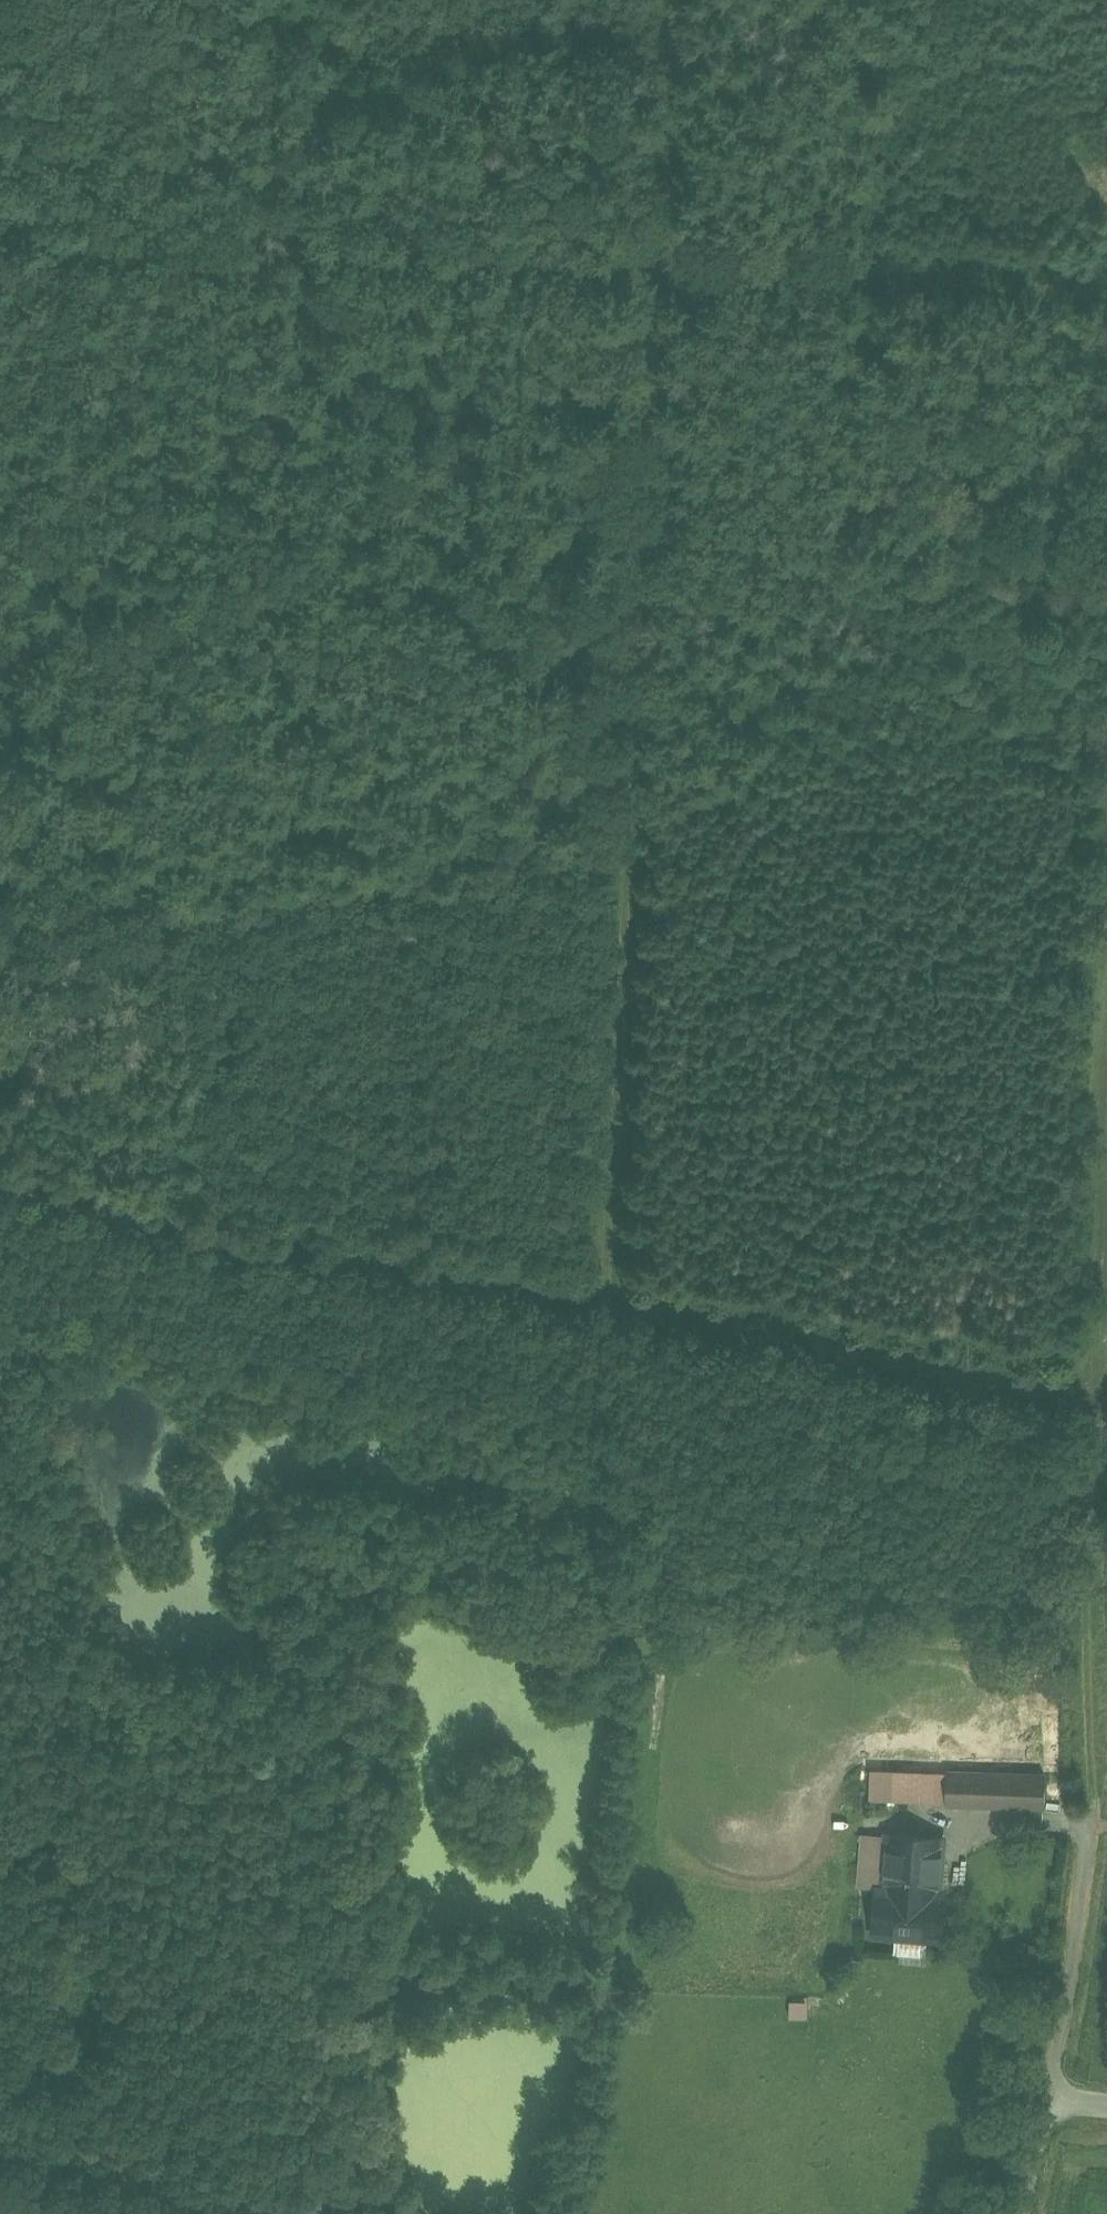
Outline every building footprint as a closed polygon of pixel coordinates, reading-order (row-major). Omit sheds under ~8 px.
[(868,1804),(947,1807),(948,1776),(869,1773),(868,1804)] [(1045,1777),(948,1773),(948,1776),(947,1807),(947,1812),(1043,1816),(1045,1777)] [(944,1840),(888,1836),(884,1890),(940,1895),(944,1840)] [(884,1890),(880,1890),(876,1933),(940,1939),(944,1895),(940,1895),(884,1890)] [(810,2008),(791,2008),(790,2025),(809,2026),(810,2008)]
